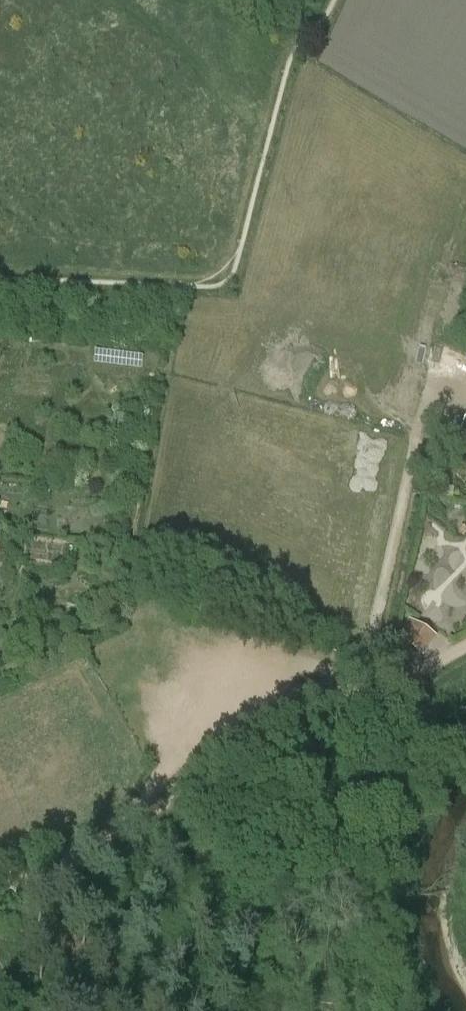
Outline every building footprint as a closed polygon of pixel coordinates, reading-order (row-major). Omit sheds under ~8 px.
[(396,639),(424,657),(437,637),(409,619),(396,639)]
